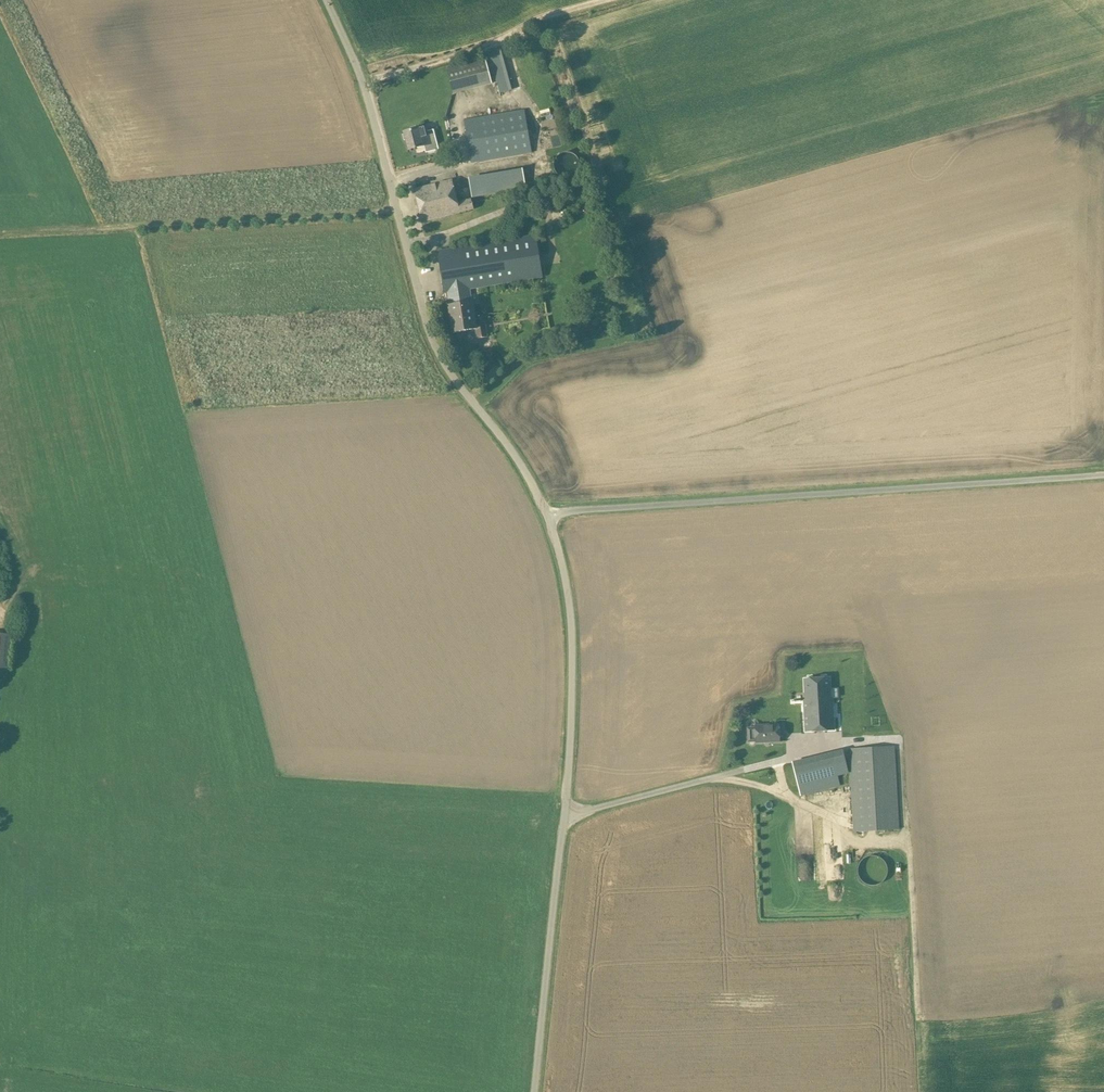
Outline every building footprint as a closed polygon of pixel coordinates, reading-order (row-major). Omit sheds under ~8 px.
[(500,47),(487,51),(499,94),(512,91),(500,47)] [(452,92),(490,83),(484,59),(446,68),(452,92)] [(525,110),(464,120),(472,164),(531,154),(525,110)] [(404,132),(408,150),(426,146),(427,151),(438,149),(434,130),(427,131),(426,127),(404,132)] [(521,188),(518,170),(468,179),(471,197),(521,188)] [(472,199),(457,202),(453,180),(415,189),(422,222),(474,210),(472,199)] [(449,305),(454,333),(476,330),(477,339),(487,337),(484,315),(475,317),(472,302),(470,291),(542,279),(536,235),(438,251),(444,294),(447,293),(449,305)] [(8,669),(11,635),(0,634),(0,668),(8,669)] [(805,679),(806,701),(791,702),(792,733),(834,730),(833,698),(831,698),(830,678),(805,679)] [(779,725),(756,726),(756,728),(748,728),(748,742),(756,741),(756,743),(779,742),(779,725)] [(895,747),(849,751),(853,833),(900,830),(895,747)] [(832,752),(792,762),(800,796),(840,787),(838,775),(850,772),(844,751),(832,754),(832,752)] [(861,859),(862,870),(865,870),(866,878),(864,878),(865,883),(887,881),(885,862),(878,863),(877,857),(861,859)]
